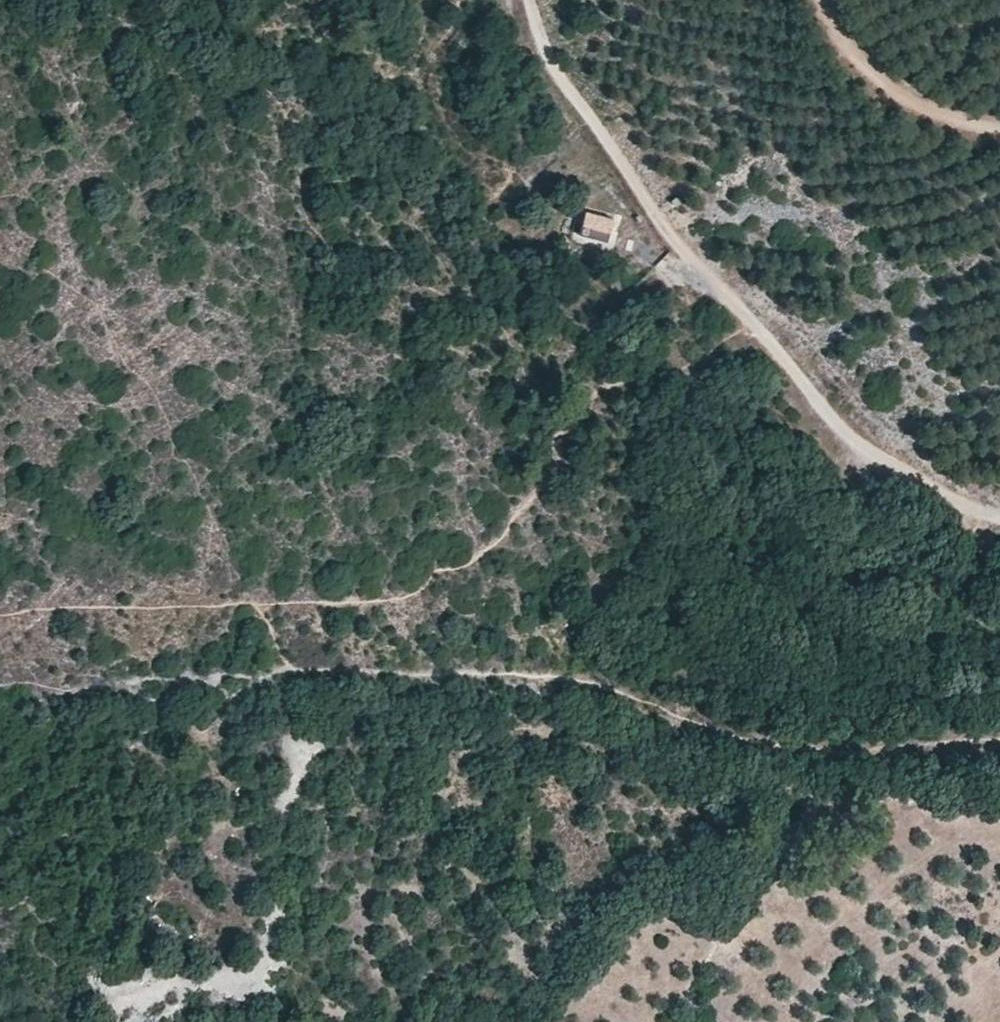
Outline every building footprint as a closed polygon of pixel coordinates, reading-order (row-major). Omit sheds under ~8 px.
[(604,241),(612,215),(582,206),(574,232),(604,241)]
